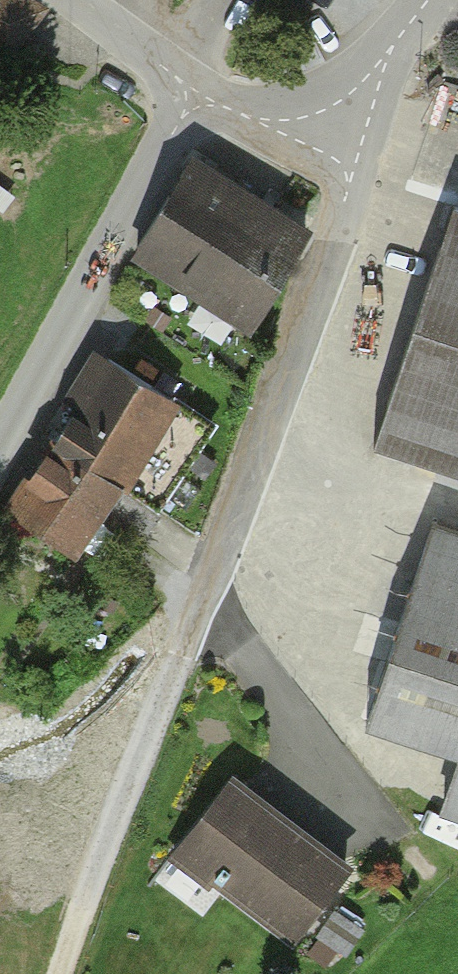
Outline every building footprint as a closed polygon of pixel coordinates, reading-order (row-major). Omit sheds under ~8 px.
[(307,222),(204,155),(137,258),(240,325),(307,222)] [(455,206),(381,432),(457,457),(457,207),(455,206)] [(206,427),(102,360),(2,513),(69,557),(119,479),(156,503),(206,427)] [(436,529),(372,722),(457,750),(457,536),(436,529)] [(448,805),(457,808),(457,775),(448,805)] [(341,861),(239,778),(180,849),(282,932),(341,861)]
